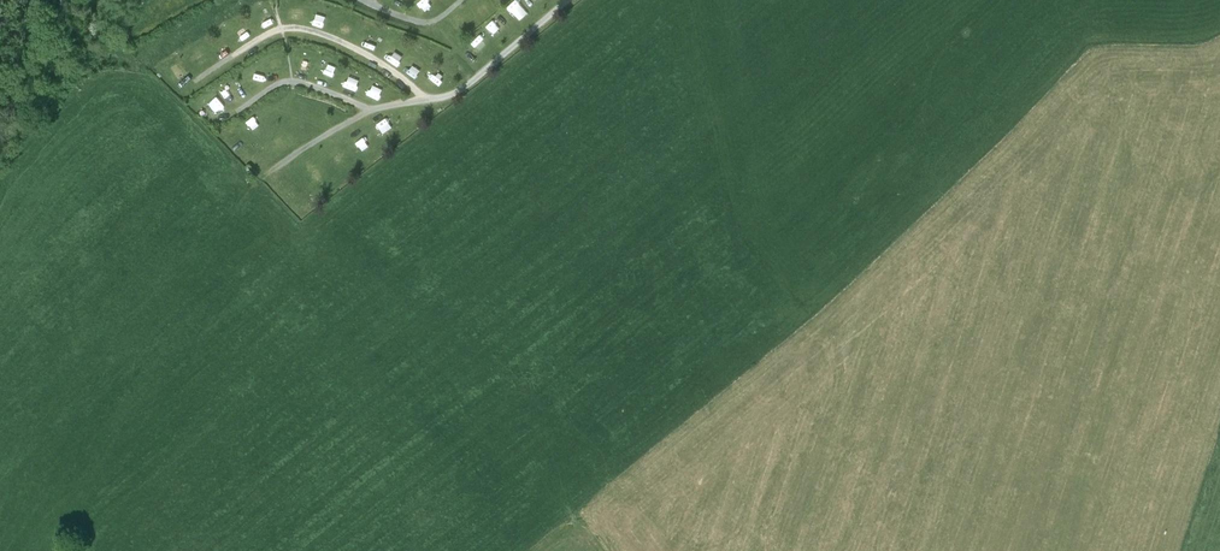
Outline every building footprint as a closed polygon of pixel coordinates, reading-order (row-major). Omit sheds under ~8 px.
[(427,13),(436,5),(431,0),(423,0),(419,4),(427,13)] [(484,18),(494,10),(487,1),(477,8),(484,18)] [(512,10),(521,20),(529,13),(520,2),(512,10)] [(320,11),(316,22),(330,27),(334,16),(320,11)] [(466,15),(459,24),(467,31),(475,23),(466,15)] [(497,34),(506,26),(498,17),(489,24),(497,34)] [(205,48),(195,53),(199,64),(210,59),(205,48)] [(316,67),(318,57),(309,54),(307,65),(316,67)] [(282,56),(272,60),(278,74),(287,71),(282,56)] [(325,70),(335,72),(338,62),(327,59),(325,70)] [(436,84),(443,75),(433,68),(426,77),(436,84)] [(356,89),(363,79),(355,74),(348,83),(356,89)] [(373,98),(384,95),(379,82),(369,85),(373,98)] [(241,84),(229,87),(233,98),(244,95),(241,84)] [(375,119),(380,131),(391,127),(386,115),(375,119)] [(358,134),(363,146),(372,142),(366,130),(358,134)] [(275,152),(284,149),(281,137),(271,140),(275,152)] [(318,158),(310,163),(316,172),(324,167),(318,158)]
